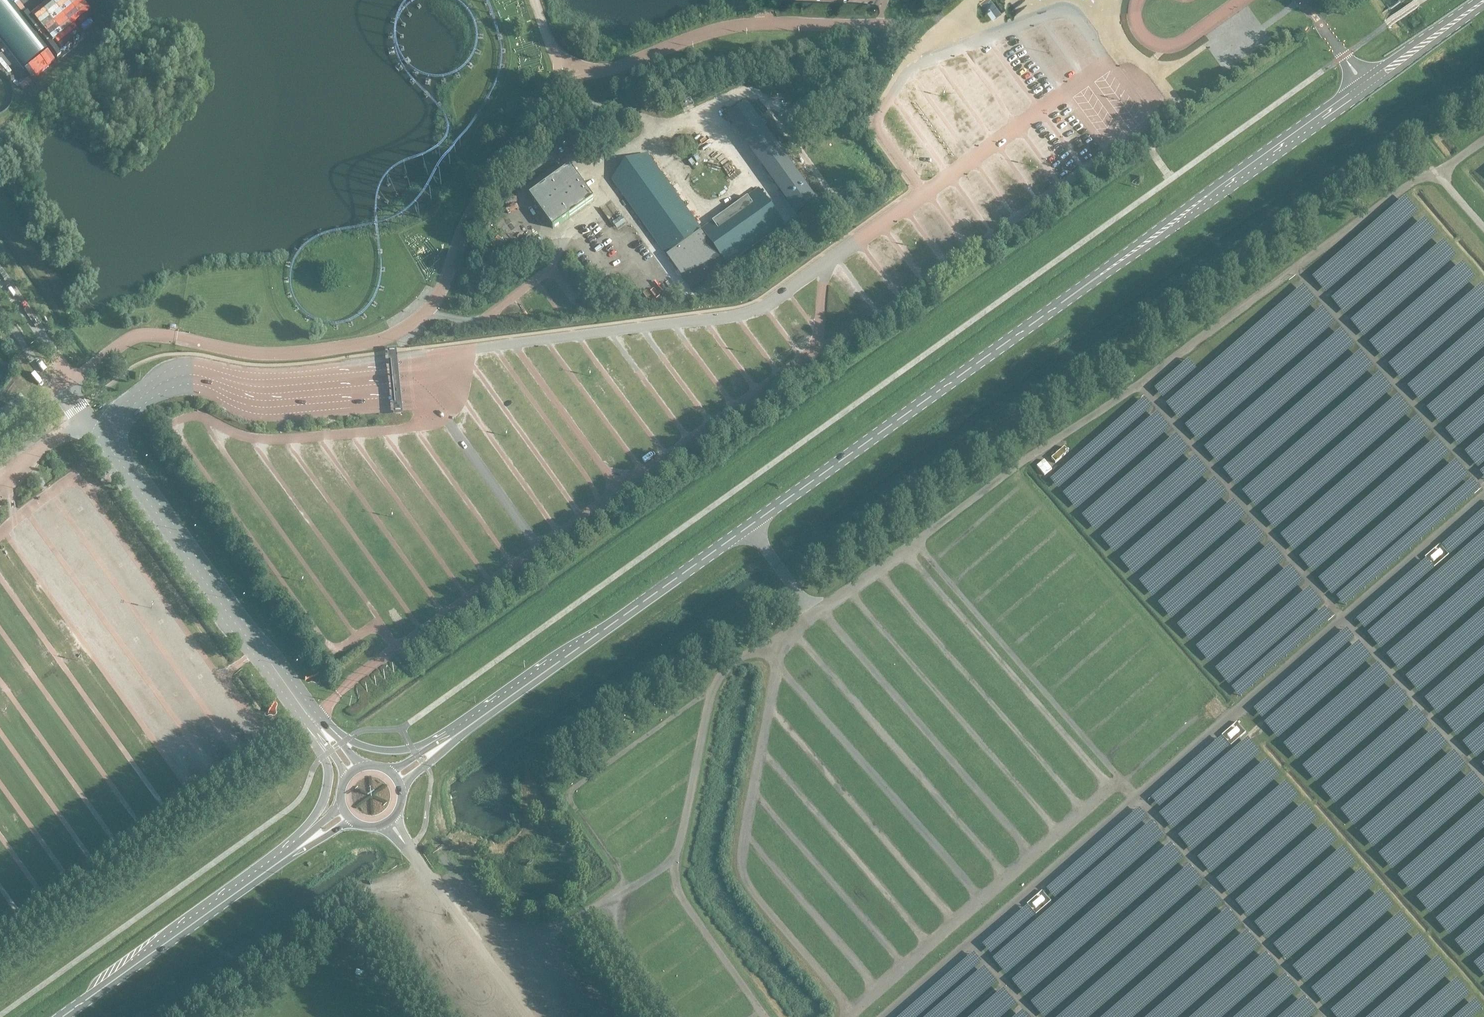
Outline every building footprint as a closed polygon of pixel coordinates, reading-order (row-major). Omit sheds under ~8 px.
[(0,3),(0,38),(26,71),(50,53),(9,0),(4,0),(0,3)] [(1001,14),(991,0),(984,0),(981,2),(992,19),(1001,14)] [(817,201),(747,102),(727,116),(797,215),(817,201)] [(771,207),(758,189),(701,230),(647,154),(626,162),(612,180),(691,291),(783,225),(771,207)] [(552,229),(592,201),(570,169),(530,198),(552,229)] [(398,351),(388,352),(389,355),(394,411),(395,415),(404,414),(404,410),(399,353),(398,351)] [(1055,465),(1070,452),(1066,448),(1064,446),(1050,458),(1051,460),(1055,465)] [(0,494),(0,522),(14,504),(0,494)] [(528,516),(531,523),(536,521),(533,514),(528,516)] [(450,977),(444,983),(452,992),(458,986),(450,977)] [(454,992),(460,998),(465,992),(459,986),(454,992)]
